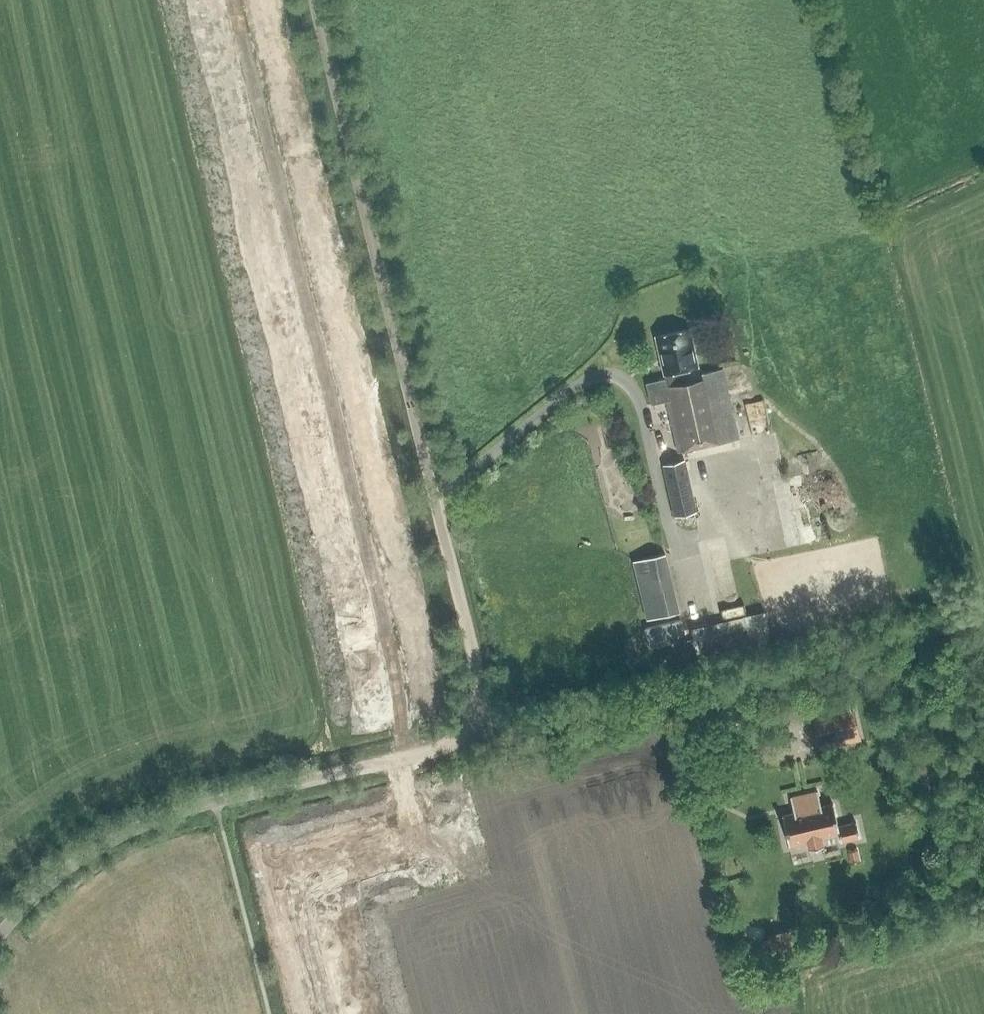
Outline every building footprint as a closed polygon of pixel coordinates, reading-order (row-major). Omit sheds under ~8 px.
[(655,337),(665,378),(647,382),(651,403),(665,400),(672,432),(677,453),(739,438),(724,377),(723,369),(701,373),(702,380),(687,382),(685,370),(698,368),(689,329),(655,337)] [(662,465),(674,517),(697,511),(685,460),(662,465)] [(632,561),(646,619),(679,611),(665,553),(632,561)] [(749,649),(745,628),(693,639),(697,660),(749,649)] [(823,749),(866,737),(858,706),(815,718),(823,749)] [(793,813),(781,815),(789,846),(808,841),(807,838),(820,835),(820,838),(839,834),(841,842),(859,838),(856,822),(838,826),(832,804),(820,807),(817,791),(790,797),(793,813)] [(850,863),(860,861),(857,850),(848,852),(850,863)] [(795,930),(770,930),(770,953),(795,953),(795,930)]
